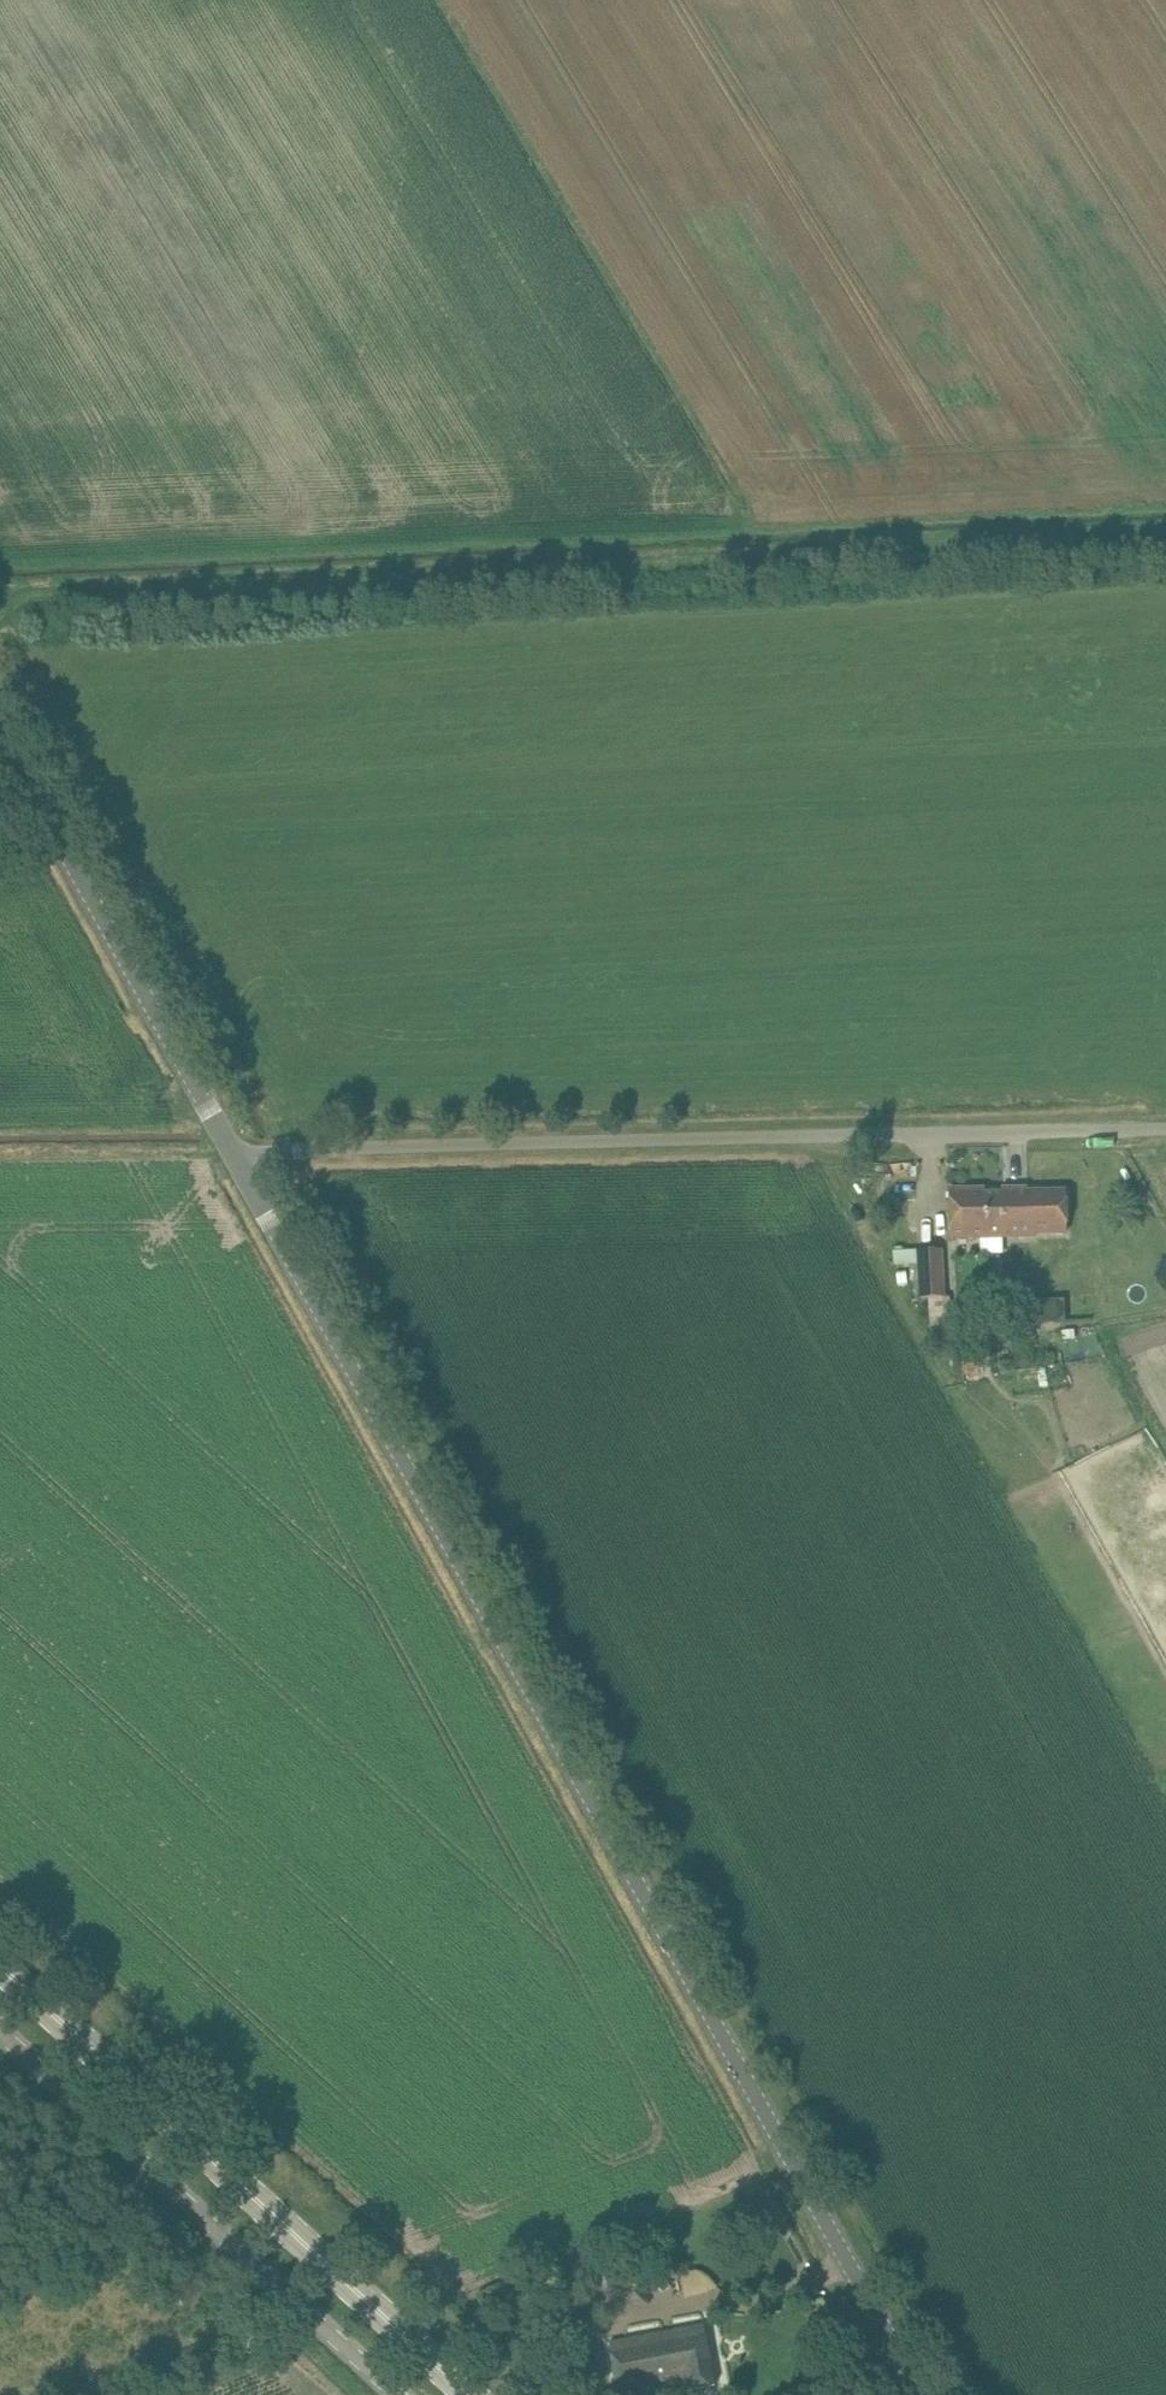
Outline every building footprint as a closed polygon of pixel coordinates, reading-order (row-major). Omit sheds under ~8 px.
[(985,1189),(950,1189),(950,1237),(1035,1236),(1034,1233),(1066,1232),(1066,1191),(1027,1191),(1027,1188),(1002,1188),(1002,1193),(985,1193),(985,1189)] [(918,1264),(920,1299),(928,1299),(931,1344),(982,1340),(981,1320),(951,1322),(949,1297),(942,1298),(940,1250),(917,1251),(918,1257),(918,1264)] [(895,1265),(918,1264),(918,1257),(917,1251),(894,1252),(895,1265)] [(1031,1323),(1031,1300),(1011,1301),(1012,1324),(1031,1323)] [(1074,1330),(1062,1331),(1063,1340),(1075,1338),(1074,1330)] [(704,2324),(608,2344),(617,2394),(638,2394),(636,2383),(684,2374),(687,2391),(715,2386),(704,2324)]
